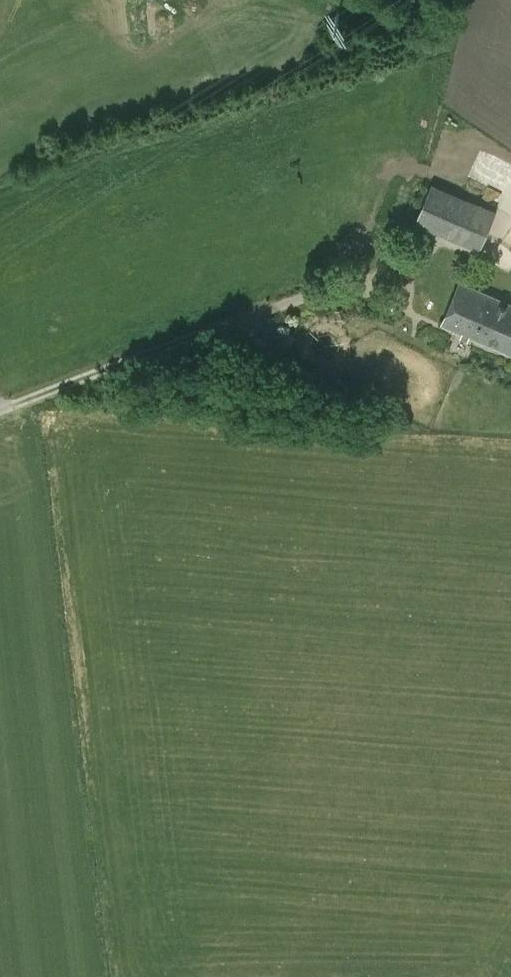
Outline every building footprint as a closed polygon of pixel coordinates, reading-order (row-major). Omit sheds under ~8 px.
[(433,184),(417,221),(479,250),(496,212),(433,184)] [(460,282),(442,324),(510,353),(510,304),(460,282)]
